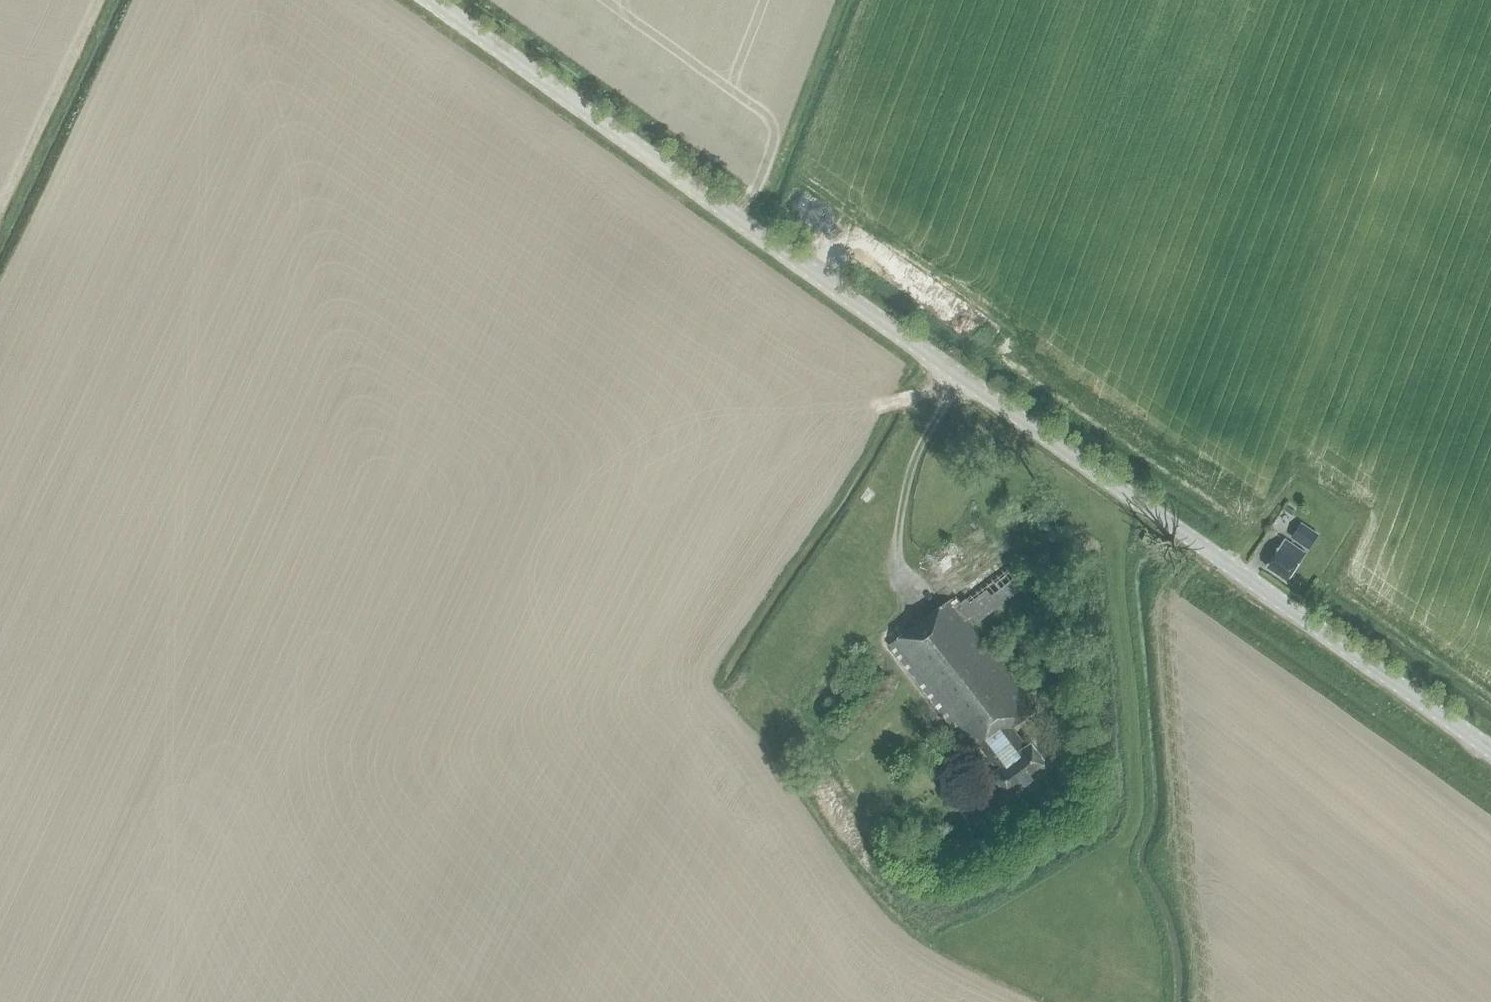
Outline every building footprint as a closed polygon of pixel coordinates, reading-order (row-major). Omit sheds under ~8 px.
[(1299,522),(1289,537),(1307,550),(1317,534),(1299,522)] [(1286,580),(1304,553),(1283,539),(1265,566),(1286,580)] [(1035,710),(950,598),(888,644),(976,755),(983,750),(996,768),(991,772),(1008,795),(1024,783),(1025,784),(1033,778),(1032,776),(1049,764),(1031,741),(1026,745),(1013,727),(1035,710)] [(1047,699),(1039,688),(1031,694),(1039,705),(1047,699)]
